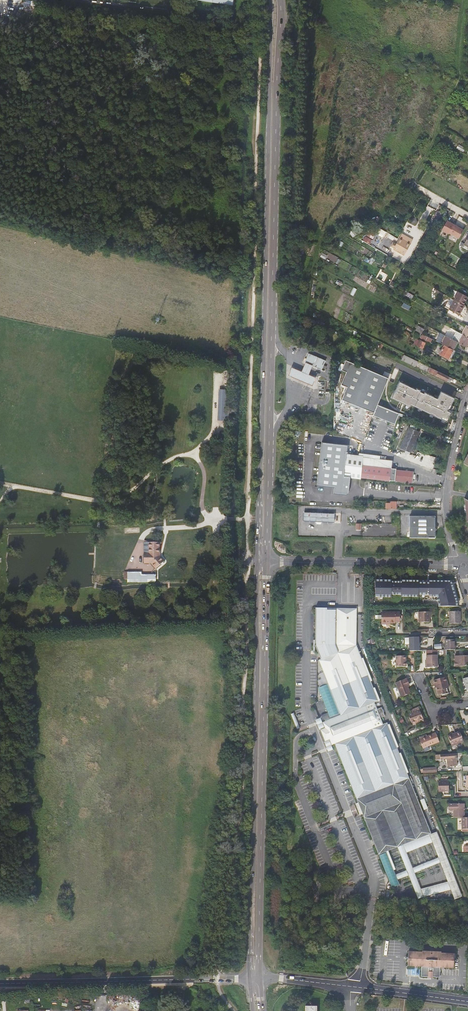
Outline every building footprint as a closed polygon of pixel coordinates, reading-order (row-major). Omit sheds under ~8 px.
[(441,212),(437,210),(431,220),(428,225),(427,227),(431,230),(433,228),(435,223),(436,223),(438,220),(437,220),(441,212)] [(454,225),(447,221),(441,230),(449,234),(449,233),(454,225)] [(463,230),(454,225),(449,233),(458,239),(463,230)] [(422,248),(431,232),(426,229),(422,236),(419,241),(415,249),(420,251),(419,252),(420,252),(422,254),(425,250),(422,248)] [(410,244),(399,238),(393,249),(404,255),(410,244)] [(458,314),(460,311),(459,310),(462,305),(465,300),(463,299),(465,296),(457,291),(452,299),(453,300),(448,309),(458,314)] [(315,340),(318,332),(313,330),(309,337),(315,340)] [(422,334),(420,338),(430,344),(433,339),(422,334)] [(459,343),(466,347),(467,344),(467,338),(464,335),(459,343)] [(446,336),(442,344),(444,345),(453,350),(457,342),(446,336)] [(416,346),(422,349),(425,343),(419,340),(416,346)] [(453,350),(444,345),(439,355),(448,359),(453,350)] [(304,362),(305,363),(312,366),(321,370),(325,360),(308,353),(304,362)] [(447,379),(453,382),(456,383),(457,381),(452,378),(404,355),(401,360),(428,373),(429,372),(446,381),(447,379)] [(378,405),(389,378),(372,371),(367,369),(359,366),(346,360),(342,370),(347,372),(341,385),(347,387),(342,400),(374,414),(378,405)] [(289,375),(298,379),(312,385),(315,377),(309,374),(312,366),(305,363),(302,372),(299,370),(297,369),(292,367),(289,375)] [(411,405),(447,422),(452,410),(449,409),(454,398),(441,391),(437,398),(415,388),(414,389),(399,381),(391,398),(410,407),(411,405)] [(400,414),(378,405),(374,414),(373,416),(395,424),(400,414)] [(411,452),(419,432),(409,428),(401,448),(406,450),(405,453),(409,455),(410,452),(411,452)] [(319,471),(318,485),(334,488),(334,493),(347,494),(348,493),(350,476),(389,480),(412,483),(413,472),(408,471),(406,471),(396,470),(396,469),(391,469),(392,461),(346,454),(347,445),(322,443),(319,471)] [(341,514),(304,513),(304,521),(316,522),(315,524),(317,525),(321,525),(322,524),(322,522),(341,523),(341,514)] [(409,516),(409,538),(435,538),(435,531),(437,530),(435,528),(435,517),(409,516)] [(148,542),(148,552),(144,552),(144,563),(151,564),(155,568),(164,560),(159,555),(160,542),(148,542)] [(438,603),(438,606),(457,606),(457,602),(451,581),(429,581),(429,583),(419,582),(419,581),(402,580),(401,582),(392,581),(392,580),(375,580),(375,597),(391,597),(391,594),(401,595),(401,597),(418,597),(418,594),(429,595),(429,597),(437,597),(438,603)] [(356,645),(356,615),(336,614),(336,610),(327,610),(327,608),(314,607),(313,638),(313,641),(315,641),(315,645),(337,650),(338,652),(318,660),(340,715),(322,722),(325,728),(329,739),(331,745),(334,744),(357,802),(362,812),(364,818),(402,803),(416,839),(431,833),(387,723),(382,724),(380,717),(377,710),(374,703),(378,701),(356,645)] [(449,611),(449,624),(454,623),(460,623),(459,611),(449,611)] [(417,612),(417,623),(422,623),(428,623),(427,612),(417,612)] [(385,623),(388,623),(394,623),(394,622),(396,622),(397,622),(397,613),(380,613),(380,625),(385,625),(385,623)] [(418,637),(408,637),(409,652),(418,651),(418,637)] [(445,640),(446,650),(455,649),(454,640),(445,640)] [(337,650),(315,645),(321,659),(338,652),(337,650)] [(436,651),(426,651),(426,661),(426,663),(425,663),(425,668),(437,667),(436,651)] [(453,657),(454,667),(467,666),(467,661),(467,656),(453,657)] [(395,657),(395,668),(405,667),(404,657),(395,657)] [(439,696),(445,694),(444,690),(447,689),(449,689),(445,677),(434,681),(435,686),(436,686),(437,688),(439,696)] [(406,679),(395,684),(399,695),(400,697),(401,698),(409,694),(406,687),(405,685),(408,684),(406,679)] [(339,714),(328,685),(318,688),(328,713),(321,716),(323,720),(339,714)] [(411,725),(414,724),(414,722),(418,721),(422,719),(419,710),(419,711),(411,713),(407,715),(411,725)] [(325,728),(320,729),(325,741),(329,739),(325,728)] [(458,732),(446,737),(451,747),(462,742),(458,732)] [(425,737),(418,740),(421,749),(437,743),(434,734),(425,737)] [(456,753),(448,754),(442,754),(440,755),(435,755),(436,760),(440,760),(447,759),(448,767),(457,766),(456,759),(457,759),(456,753)] [(449,780),(438,781),(438,792),(449,792),(449,780)] [(355,803),(353,803),(357,814),(362,812),(357,802),(355,803)] [(402,803),(364,818),(378,854),(416,839),(402,803)] [(464,804),(453,804),(448,804),(448,809),(449,810),(453,810),(453,818),(460,818),(464,818),(464,804)] [(443,851),(439,852),(452,885),(456,883),(443,851)] [(387,852),(379,856),(392,888),(399,885),(387,852)] [(433,974),(433,976),(440,977),(441,967),(454,967),(455,953),(441,952),(441,951),(432,950),(422,950),(422,951),(408,950),(407,965),(421,966),(421,976),(429,976),(429,974),(433,974)]
